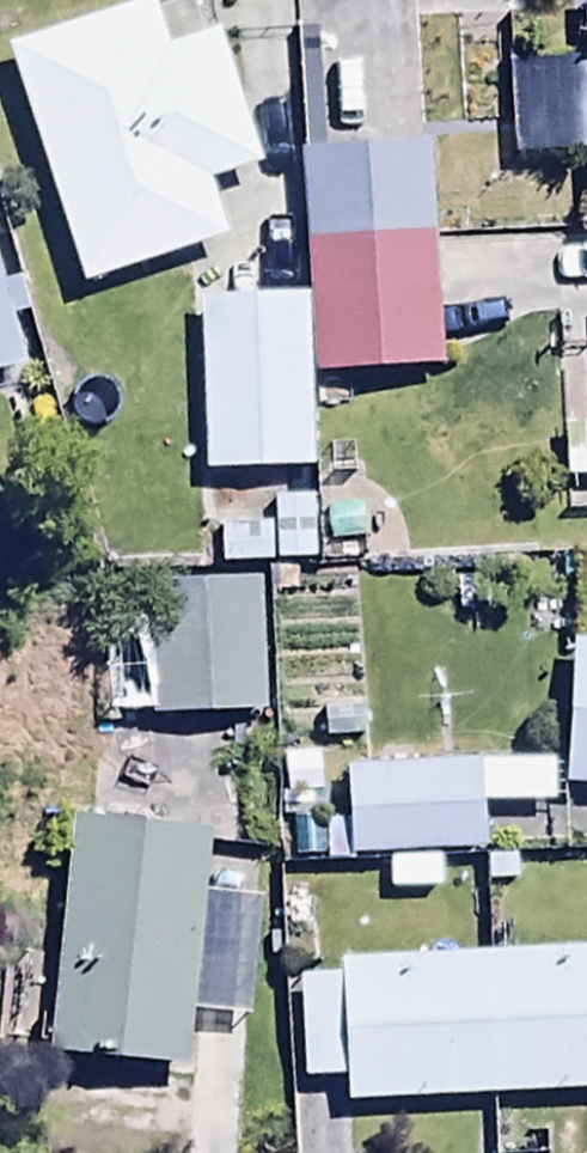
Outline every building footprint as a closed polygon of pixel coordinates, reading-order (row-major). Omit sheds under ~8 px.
[(580,1),(582,75),(510,76),(512,173),(584,171),(585,213),(586,213),(586,1),(580,1)] [(153,10),(7,58),(85,298),(199,261),(180,201),(259,176),(214,39),(167,54),(153,10)] [(302,308),(201,310),(204,489),(316,488),(314,390),(436,388),(433,161),(300,163),(302,308)] [(28,382),(14,330),(30,326),(19,288),(4,292),(0,279),(0,390),(28,382)] [(219,535),(219,577),(313,576),(313,509),(272,509),(272,534),(219,535)] [(109,599),(110,728),(270,726),(269,597),(109,599)] [(567,794),(586,795),(586,653),(578,652),(567,794)] [(558,778),(345,774),(344,867),(490,869),(491,819),(557,820),(558,778)] [(219,847),(79,830),(49,1065),(192,1083),(199,1025),(249,1031),(263,916),(211,909),(219,847)] [(341,976),(342,987),(298,989),(302,1092),(348,1090),(348,1110),(586,1102),(586,968),(341,976)]
